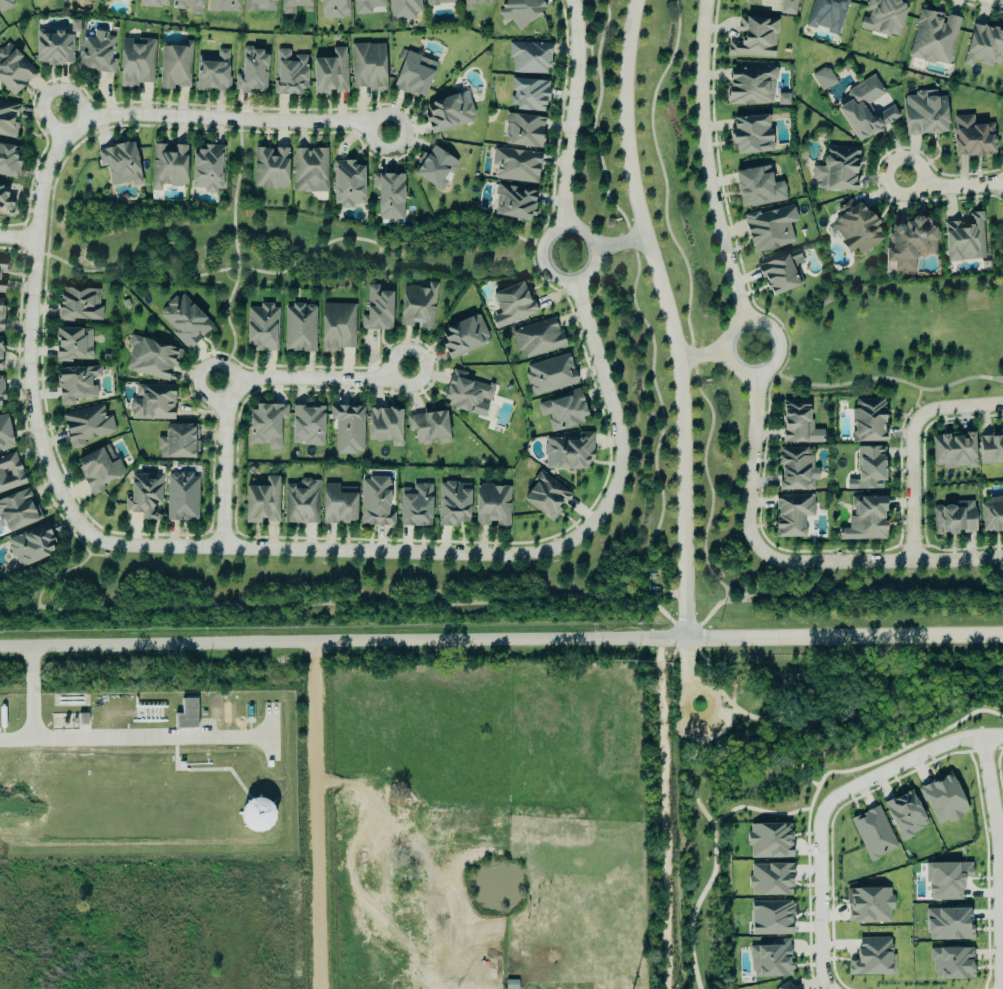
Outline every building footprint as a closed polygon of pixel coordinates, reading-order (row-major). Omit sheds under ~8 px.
[(13,7),(11,2),(16,0),(0,0),(0,13),(13,7)] [(138,7),(166,8),(166,0),(138,0),(138,7)] [(170,8),(188,10),(188,15),(201,16),(202,0),(171,0),(170,8)] [(239,0),(207,0),(207,12),(239,13),(239,0)] [(244,12),(275,12),(275,0),(244,0),(244,12)] [(311,0),(280,0),(280,16),(294,16),(294,7),(303,7),(303,13),(311,13),(311,0)] [(347,0),(318,0),(318,20),(347,19),(347,0)] [(370,15),(370,9),(384,8),(384,0),(353,0),(354,16),(370,15)] [(391,21),(413,19),(413,14),(420,13),(419,0),(389,0),(391,21)] [(491,4),(491,0),(462,0),(462,12),(473,11),(473,5),(491,4)] [(546,8),(539,0),(509,0),(495,12),(504,23),(508,20),(518,31),(546,8)] [(779,14),(794,16),(796,0),(781,0),(779,14)] [(805,26),(837,35),(848,0),(813,0),(805,26)] [(906,5),(887,0),(866,0),(864,11),(865,11),(859,30),(888,38),(889,35),(897,37),(906,5)] [(959,18),(943,15),(917,10),(908,58),(949,67),(959,18)] [(776,20),(737,18),(736,32),(742,32),(742,42),(727,41),(726,56),(774,59),(776,20)] [(972,25),(962,66),(971,68),(973,62),(999,68),(1002,50),(1002,32),(972,25)] [(111,74),(116,36),(93,33),(92,39),(81,38),(77,70),(111,74)] [(153,86),(154,40),(119,40),(118,86),(153,86)] [(5,43),(0,48),(0,85),(13,98),(36,73),(5,43)] [(160,47),(159,89),(190,89),(191,43),(181,43),(180,47),(160,47)] [(511,74),(548,75),(549,44),(508,43),(507,59),(512,59),(511,74)] [(351,91),(385,90),(384,44),(350,45),(351,91)] [(311,59),(312,96),(328,96),(328,94),(346,93),(345,48),(330,49),(331,59),(311,59)] [(195,92),(227,92),(228,50),(216,50),(216,57),(195,56),(195,92)] [(306,57),(289,56),(289,50),(275,50),(273,96),(305,97),(306,57)] [(390,89),(423,100),(436,63),(404,52),(390,89)] [(810,76),(820,92),(835,83),(825,66),(810,76)] [(728,67),(727,105),(774,106),(774,68),(728,67)] [(854,143),(900,119),(893,105),(875,114),(869,103),(884,95),(874,76),(845,91),(850,100),(836,108),(854,143)] [(545,112),(546,81),(511,80),(510,98),(509,98),(508,110),(545,112)] [(944,97),(936,97),(936,91),(913,92),(913,96),(902,97),(905,136),(946,134),(944,97)] [(475,123),(466,92),(424,103),(428,118),(425,118),(429,135),(475,123)] [(789,106),(788,94),(777,94),(777,106),(789,106)] [(13,140),(19,106),(0,103),(0,137),(13,140)] [(503,146),(540,149),(542,118),(506,115),(503,146)] [(771,153),(768,116),(729,118),(731,155),(771,153)] [(992,124),(973,125),(972,116),(952,116),(953,158),(994,156),(992,124)] [(110,187),(130,183),(131,187),(141,185),(133,143),(96,150),(99,168),(106,166),(110,187)] [(184,187),(186,147),(165,147),(165,145),(152,145),(150,191),(159,192),(159,186),(184,187)] [(16,180),(19,163),(14,162),(16,149),(0,146),(0,177),(16,180)] [(190,189),(204,189),(203,191),(221,192),(222,146),(204,146),(204,151),(191,151),(190,189)] [(811,167),(811,181),(818,181),(818,190),(855,191),(856,148),(824,147),(823,167),(811,167)] [(271,148),(271,149),(254,149),(253,189),(286,190),(287,149),(271,148)] [(458,162),(431,148),(427,156),(423,153),(411,176),(443,192),(458,162)] [(494,179),(536,185),(540,154),(493,148),(490,166),(496,167),(494,179)] [(326,149),(293,150),(293,193),(326,193),(326,149)] [(354,161),(332,162),(332,208),(351,208),(351,205),(363,204),(362,167),(354,167),(354,161)] [(785,202),(782,182),(771,184),(769,166),(733,172),(739,209),(785,202)] [(376,189),(376,220),(403,220),(402,175),(371,175),(372,190),(376,189)] [(493,216),(530,222),(535,192),(497,186),(493,216)] [(10,218),(12,198),(6,198),(7,187),(0,187),(0,217),(10,218)] [(884,238),(859,202),(852,207),(848,202),(835,211),(841,218),(830,226),(849,254),(855,249),(860,256),(884,238)] [(793,244),(788,224),(796,222),(792,205),(743,217),(751,254),(793,244)] [(945,262),(984,261),(982,213),(968,213),(969,226),(958,227),(958,223),(944,223),(945,262)] [(884,272),(914,272),(914,254),(933,253),(933,218),(909,218),(909,225),(889,225),(890,250),(884,250),(884,272)] [(769,298),(803,284),(796,267),(803,265),(797,250),(757,266),(769,298)] [(490,296),(526,283),(542,317),(505,330),(500,331),(493,316),(496,314),(490,296)] [(99,322),(99,290),(58,289),(57,320),(99,322)] [(427,326),(437,291),(427,289),(406,291),(405,326),(427,326)] [(188,350),(212,327),(180,293),(156,316),(188,350)] [(361,297),(360,312),(358,332),(382,329),(386,296),(361,297)] [(245,346),(254,346),(253,351),(275,352),(277,306),(258,305),(258,309),(246,308),(245,346)] [(315,306),(284,305),(283,352),(314,353),(315,306)] [(321,315),(321,346),(353,350),(360,312),(321,315)] [(441,332),(476,318),(488,345),(454,357),(441,332)] [(513,335),(522,361),(565,349),(557,321),(513,335)] [(91,329),(55,329),(54,361),(90,362),(91,329)] [(171,381),(176,347),(129,339),(127,346),(130,347),(125,373),(171,381)] [(527,369),(570,356),(579,388),(534,400),(527,369)] [(55,370),(58,407),(73,406),(73,400),(96,398),(95,386),(89,387),(89,379),(100,378),(99,367),(55,370)] [(455,373),(443,406),(478,418),(482,406),(489,408),(495,391),(470,383),(473,378),(455,373)] [(173,421),(173,386),(135,386),(135,400),(129,399),(129,420),(173,421)] [(540,407),(566,399),(580,393),(585,405),(578,406),(586,424),(558,431),(552,416),(541,417),(540,407)] [(852,443),(883,444),(883,400),(852,400),(852,443)] [(823,444),(823,430),(809,430),(809,401),(781,401),(782,444),(823,444)] [(111,416),(104,418),(102,406),(61,414),(68,450),(84,447),(83,440),(114,434),(111,416)] [(254,408),(286,408),(287,426),(283,425),(282,451),(270,451),(271,443),(252,444),(254,408)] [(298,409),(325,409),(324,446),(297,445),(298,409)] [(337,410),(363,410),(364,457),(336,456),(337,410)] [(369,413),(402,413),(401,448),(370,446),(369,413)] [(410,419),(413,447),(433,445),(434,450),(453,447),(446,414),(413,418),(410,419)] [(12,447),(6,415),(0,416),(0,449),(12,447)] [(157,459),(193,460),(193,447),(197,447),(198,426),(164,425),(164,438),(157,438),(157,459)] [(978,435),(979,465),(1002,464),(1002,434),(978,435)] [(932,466),(941,466),(941,470),(975,468),(974,436),(931,437),(932,466)] [(551,443),(552,469),(583,471),(593,455),(593,439),(581,438),(580,443),(551,443)] [(779,492),(813,491),(813,482),(817,482),(817,468),(813,468),(812,457),(807,457),(807,448),(777,449),(779,492)] [(882,448),(856,448),(856,481),(846,481),(846,490),(883,490),(882,448)] [(25,485),(15,453),(0,458),(0,493),(25,485)] [(160,475),(129,475),(129,499),(124,499),(124,514),(140,514),(140,521),(160,522),(160,475)] [(165,521),(197,522),(198,475),(166,475),(165,521)] [(541,476),(565,495),(546,520),(521,502),(533,486),(541,476)] [(246,486),(265,487),(267,478),(278,479),(280,524),(244,522),(246,486)] [(364,482),(391,482),(393,525),(364,524),(364,482)] [(288,483),(320,484),(318,524),(287,524),(288,483)] [(440,487),(469,487),(468,523),(439,523),(440,487)] [(324,488),(358,490),(357,523),(324,523),(324,488)] [(403,489),(432,488),(431,527),(402,527),(403,489)] [(478,490),(509,491),(510,529),(476,528),(478,490)] [(775,539),(805,538),(804,517),(813,517),(813,495),(774,496),(775,539)] [(883,498),(851,498),(851,518),(848,518),(848,529),(837,529),(837,541),(884,541),(883,498)] [(982,533),(1002,532),(1002,498),(988,499),(989,504),(980,504),(982,533)] [(933,536),(956,536),(955,534),(975,533),(974,502),(952,502),(952,507),(932,507),(933,536)] [(5,541),(17,570),(53,555),(48,544),(53,542),(45,524),(5,541)] [(195,700),(179,700),(180,715),(173,715),(173,730),(196,729),(195,700)] [(77,726),(86,726),(86,715),(77,715),(77,726)] [(936,826),(968,812),(950,772),(918,786),(936,826)] [(900,840),(928,827),(910,790),(882,803),(900,840)] [(260,835),(274,806),(249,794),(235,823),(260,835)] [(849,818),(868,861),(897,848),(878,805),(849,818)] [(791,858),(790,823),(747,824),(748,859),(791,858)] [(928,901),(962,900),(961,878),(971,877),(971,862),(924,863),(925,884),(928,884),(928,901)] [(749,864),(749,896),(791,896),(791,864),(749,864)] [(891,888),(847,888),(847,923),(891,922),(891,888)] [(791,934),(791,903),(750,903),(751,935),(791,934)] [(970,940),(970,908),(925,909),(926,941),(970,940)] [(848,976),(890,974),(888,937),(857,938),(857,962),(847,962),(848,976)] [(750,946),(750,977),(790,976),(789,939),(772,939),(772,945),(750,946)] [(972,979),(972,948),(931,948),(931,980),(972,979)]
